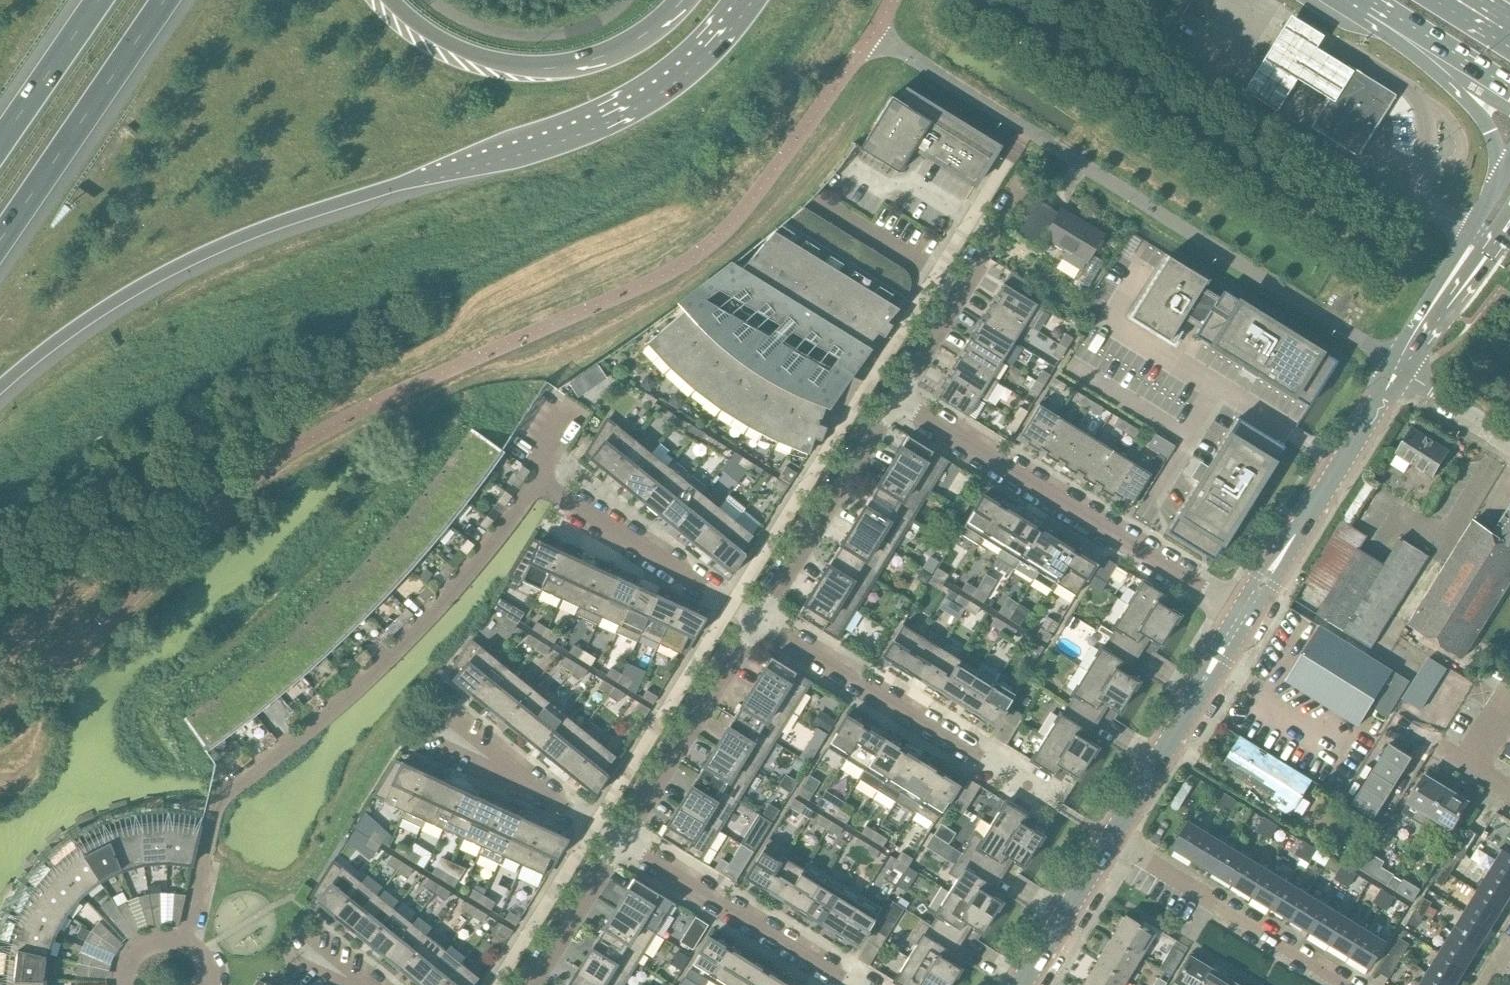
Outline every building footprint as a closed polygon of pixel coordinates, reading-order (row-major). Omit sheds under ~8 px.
[(1276,102),(1296,70),(1333,93),(1352,62),(1332,50),(1315,40),(1323,27),(1290,6),(1283,18),(1265,47),(1244,83),(1276,102)] [(1349,66),(1349,67),(1319,114),(1315,121),(1360,149),(1364,142),(1394,94),(1382,86),(1349,66)] [(853,143),(855,145),(898,171),(905,160),(909,156),(918,150),(974,185),(999,145),(906,88),(905,90),(896,99),(891,96),(867,134),(860,146),(854,142),(853,143)] [(1043,235),(1057,213),(1033,198),(1012,231),(1037,246),(1043,235)] [(775,231),(800,246),(819,216),(804,206),(804,207),(775,231)] [(1090,254),(1102,235),(1059,209),(1057,213),(1043,235),(1066,249),(1060,259),(1080,271),(1086,261),(1090,254)] [(819,216),(800,246),(811,253),(829,222),(819,216)] [(811,253),(821,259),(840,229),(829,222),(811,253)] [(821,259),(824,261),(831,265),(850,235),(840,229),(821,259)] [(760,291),(800,246),(775,231),(774,230),(735,275),(735,276),(760,291)] [(831,265),(841,272),(860,241),(850,235),(831,265)] [(841,272),(848,276),(851,278),(870,248),(860,241),(841,272)] [(800,246),(760,291),(785,307),(824,261),(821,259),(811,253),(800,246)] [(851,278),(862,284),(880,254),(870,248),(851,278)] [(862,284),(872,291),(891,260),(880,254),(862,284)] [(1092,254),(1076,279),(1088,286),(1103,261),(1092,254)] [(1256,373),(1259,375),(1308,405),(1337,360),(1223,289),(1218,296),(1201,286),(1206,278),(1168,255),(1130,316),(1172,342),(1179,332),(1175,329),(1181,318),(1198,329),(1195,335),(1247,367),(1249,374),(1256,373)] [(872,291),(873,291),(881,296),(899,266),(891,260),(872,291)] [(824,261),(785,307),(809,322),(848,276),(841,272),(831,265),(824,261)] [(898,307),(908,292),(909,289),(910,285),(910,282),(910,279),(909,276),(908,274),(907,271),(904,269),(902,267),(899,266),(881,296),(898,307)] [(686,298),(687,299),(691,304),(692,303),(711,324),(732,342),(754,359),(777,373),(801,386),(824,394),(827,388),(837,393),(838,391),(837,391),(850,370),(851,371),(852,371),(853,371),(855,371),(856,370),(857,370),(858,369),(859,367),(859,366),(859,364),(859,362),(858,361),(857,360),(848,355),(852,348),(834,337),(809,322),(785,307),(760,291),(735,276),(735,275),(726,269),(725,269),(725,268),(724,269),(713,278),(712,279),(711,279),(700,288),(699,288),(699,289),(687,298),(686,298)] [(1032,327),(1044,308),(1026,297),(1032,286),(1010,272),(1003,282),(996,294),(999,296),(995,302),(994,304),(1032,327)] [(862,284),(851,278),(848,276),(809,322),(834,337),(873,291),(872,291),(862,284)] [(887,321),(896,310),(898,307),(881,296),(873,291),(834,337),(852,348),(859,353),(877,332),(882,334),(889,323),(887,321)] [(1014,341),(1024,324),(1031,328),(1032,327),(994,304),(995,302),(992,301),(984,313),(987,315),(983,321),(983,322),(1014,341)] [(669,367),(711,324),(692,303),(691,304),(646,342),(669,367)] [(1002,359),(1014,341),(983,322),(983,321),(980,319),(973,331),(976,333),(972,339),(971,340),(1002,359)] [(669,367),(694,389),(732,342),(711,324),(669,367)] [(1058,344),(1066,348),(1072,337),(1065,333),(1058,344)] [(998,382),(998,381),(992,377),(1002,359),(971,340),(972,339),(969,337),(961,349),(964,351),(961,357),(960,359),(998,382)] [(732,342),(694,389),(719,408),(720,408),(754,359),(732,342)] [(1066,348),(1058,344),(1052,354),(1059,359),(1066,348)] [(986,400),(998,382),(960,359),(961,357),(958,356),(950,368),(953,370),(949,376),(949,377),(986,400)] [(754,359),(720,408),(747,425),(748,426),(777,373),(754,359)] [(1036,380),(1043,385),(1050,374),(1042,370),(1036,380)] [(777,373),(748,426),(777,440),(801,386),(777,373)] [(937,396),(968,416),(979,397),(986,402),(986,400),(949,377),(949,376),(946,374),(939,386),(942,388),(937,396)] [(1066,384),(1055,378),(1050,385),(1061,392),(1066,384)] [(575,396),(582,386),(573,380),(566,390),(575,396)] [(1043,385),(1036,380),(1029,391),(1037,395),(1043,385)] [(828,396),(824,394),(801,386),(777,440),(808,453),(814,437),(818,438),(823,425),(818,423),(828,396)] [(656,399),(646,393),(641,400),(652,407),(656,399)] [(1088,408),(1092,401),(1082,394),(1077,402),(1088,408)] [(1092,401),(1088,408),(1098,415),(1103,408),(1092,401)] [(1058,415),(1039,403),(1020,434),(1028,440),(1026,443),(1038,450),(1040,447),(1039,446),(1058,415)] [(1013,417),(1020,421),(1027,411),(1019,406),(1013,417)] [(674,424),(678,417),(668,410),(663,418),(674,424)] [(1076,427),(1058,415),(1039,446),(1040,447),(1046,451),(1044,454),(1057,462),(1058,459),(1057,458),(1076,427)] [(678,417),(674,424),(684,431),(683,432),(691,437),(698,429),(678,417)] [(1020,421),(1013,417),(1006,427),(1014,432),(1020,421)] [(1124,431),(1129,424),(1118,417),(1114,425),(1124,431)] [(1168,531),(1213,559),(1284,445),(1238,417),(1206,469),(1198,471),(1200,478),(1168,531)] [(608,471),(634,439),(617,424),(616,426),(607,419),(585,453),(590,457),(589,459),(603,470),(604,468),(608,471)] [(1129,424),(1124,431),(1135,438),(1140,430),(1129,424)] [(1095,438),(1076,427),(1057,458),(1058,459),(1065,462),(1063,465),(1075,473),(1077,470),(1076,469),(1095,438)] [(1397,453),(1398,453),(1392,464),(1405,472),(1411,462),(1433,476),(1449,450),(1413,427),(1397,453)] [(501,449),(500,448),(472,428),(454,453),(483,474),(489,466),(487,464),(497,449),(500,451),(501,449)] [(710,447),(715,440),(698,429),(691,437),(699,442),(700,441),(710,447)] [(1175,446),(1154,433),(1146,446),(1167,459),(1175,446)] [(908,435),(889,466),(928,490),(946,461),(948,462),(949,461),(908,435)] [(1113,450),(1095,438),(1076,469),(1077,470),(1083,474),(1081,477),(1093,484),(1095,481),(1094,481),(1113,450)] [(651,452),(634,439),(608,471),(612,474),(610,476),(623,487),(651,452)] [(715,440),(710,447),(721,454),(726,446),(715,440)] [(651,452),(623,487),(636,497),(638,495),(642,498),(673,460),(674,459),(667,453),(669,450),(659,442),(651,452)] [(1131,461),(1113,450),(1094,481),(1095,481),(1101,485),(1099,488),(1112,496),(1113,493),(1112,492),(1131,461)] [(454,453),(436,476),(465,498),(471,490),(469,488),(480,473),(482,475),(483,474),(454,453)] [(747,470),(752,463),(741,456),(737,463),(747,470)] [(690,473),(673,460),(642,498),(645,501),(644,503),(657,514),(690,473)] [(1113,493),(1120,496),(1118,500),(1130,507),(1151,473),(1131,461),(1112,492),(1113,493)] [(752,463),(747,470),(758,477),(763,469),(752,463)] [(530,470),(523,465),(515,476),(522,481),(530,470)] [(797,472),(786,465),(779,476),(790,483),(797,472)] [(889,466),(871,495),(910,519),(928,490),(889,466)] [(706,487),(690,473),(657,514),(670,524),(671,522),(675,525),(706,487)] [(436,476),(418,499),(446,521),(452,514),(450,512),(462,497),(464,499),(465,498),(436,476)] [(783,492),(788,485),(777,478),(773,486),(783,492)] [(706,487),(675,525),(679,528),(677,530),(690,541),(718,507),(702,494),(708,488),(706,487)] [(504,506),(511,496),(512,495),(505,490),(497,500),(504,506)] [(978,544),(1003,503),(992,497),(991,500),(982,494),(959,532),(978,544)] [(871,495),(853,525),(891,549),(910,519),(871,495)] [(964,513),(971,502),(963,497),(956,508),(964,513)] [(418,499),(399,521),(427,544),(433,537),(431,535),(443,521),(445,523),(446,521),(418,499)] [(1001,549),(1020,518),(1013,513),(1014,510),(1003,503),(978,544),(979,545),(984,538),(1001,549)] [(735,520),(718,507),(690,541),(703,552),(705,550),(709,553),(735,520)] [(1509,541),(1509,507),(1494,532),(1509,541)] [(485,530),(493,520),(486,515),(478,525),(485,530)] [(1020,518),(1001,549),(997,556),(1015,567),(1040,526),(1029,519),(1027,522),(1020,518)] [(1494,532),(1474,519),(1409,623),(1463,657),(1509,583),(1509,541),(1494,532)] [(733,574),(735,571),(755,538),(752,536),(753,535),(735,520),(709,553),(712,556),(711,558),(725,569),(726,567),(732,572),(732,573),(733,574)] [(399,521),(380,543),(407,567),(413,560),(412,557),(424,544),(426,545),(427,544),(399,521)] [(853,525),(834,554),(873,578),(891,549),(853,525)] [(1033,578),(1057,540),(1049,536),(1051,533),(1040,526),(1015,567),(1033,578)] [(1385,564),(1339,638),(1366,654),(1428,554),(1401,538),(1385,564)] [(466,554),(474,544),(467,539),(459,548),(466,554)] [(541,589),(559,551),(554,549),(555,547),(539,539),(538,542),(532,539),(511,573),(521,578),(521,580),(541,589)] [(1033,578),(1052,590),(1077,549),(1066,542),(1064,545),(1057,540),(1033,578)] [(380,543),(360,564),(387,589),(393,582),(392,580),(404,566),(406,568),(407,567),(380,543)] [(1077,549),(1052,590),(1053,590),(1057,583),(1075,595),(1094,564),(1086,559),(1088,555),(1077,549)] [(1321,626),(1339,638),(1385,564),(1362,550),(1316,623),(1321,626)] [(541,589),(561,598),(579,558),(564,551),(563,553),(559,551),(541,589)] [(834,554),(816,584),(855,608),(873,578),(834,554)] [(579,558),(561,598),(579,606),(576,614),(577,614),(598,569),(593,567),(595,565),(579,558)] [(1105,558),(1088,586),(1099,593),(1106,581),(1117,565),(1105,558)] [(446,577),(454,568),(447,562),(439,572),(446,577)] [(933,574),(943,581),(948,574),(937,567),(933,574)] [(577,614),(597,623),(618,576),(603,569),(602,571),(598,569),(577,614)] [(943,581),(933,574),(928,582),(939,589),(943,581)] [(618,576),(597,623),(598,624),(601,616),(618,624),(615,632),(616,632),(637,587),(633,585),(634,583),(618,576)] [(1142,580),(1127,603),(1169,629),(1179,614),(1166,606),(1171,598),(1142,580)] [(972,595),(976,588),(966,581),(961,589),(972,595)] [(797,615),(838,640),(839,639),(837,637),(855,608),(816,584),(797,615)] [(425,600),(433,591),(434,591),(427,585),(419,595),(425,600)] [(616,632),(636,641),(658,594),(642,587),(642,589),(637,587),(616,632)] [(976,588),(972,595),(983,602),(987,595),(976,588)] [(658,594),(636,641),(637,642),(641,634),(659,643),(676,605),(672,603),(673,601),(658,594)] [(964,608),(969,601),(958,594),(953,601),(964,608)] [(969,601),(964,608),(975,615),(979,607),(969,601)] [(1160,645),(1169,629),(1127,603),(1113,627),(1116,629),(1112,636),(1099,628),(1097,631),(1131,652),(1138,642),(1142,645),(1147,637),(1160,645)] [(1009,618),(1013,611),(1003,604),(998,612),(1009,618)] [(676,605),(659,643),(680,652),(681,651),(684,653),(706,617),(705,617),(704,618),(697,614),(698,612),(682,605),(681,607),(676,605)] [(506,616),(517,623),(524,612),(513,606),(506,616)] [(404,623),(412,614),(413,614),(406,608),(398,617),(404,623)] [(1013,611),(1009,618),(1019,625),(1024,617),(1013,611)] [(517,623),(506,616),(502,624),(513,630),(517,623)] [(1001,631),(1005,623),(995,617),(990,624),(1001,631)] [(1046,641),(1058,623),(1047,617),(1035,635),(1046,641)] [(543,635),(547,628),(537,621),(532,629),(543,635)] [(1005,623),(1001,631),(1012,637),(1016,630),(1005,623)] [(900,670),(922,636),(902,624),(883,655),(891,660),(889,663),(900,670)] [(1339,638),(1321,626),(1288,680),(1358,724),(1374,698),(1380,702),(1376,709),(1387,716),(1409,681),(1366,654),(1339,638)] [(547,628),(543,635),(553,642),(558,634),(547,628)] [(921,678),(940,647),(945,639),(927,628),(922,636),(900,670),(911,677),(913,674),(921,678)] [(382,645),(391,636),(385,630),(376,639),(382,645)] [(1128,696),(1137,681),(1125,673),(1130,665),(1125,662),(1131,652),(1097,631),(1094,635),(1108,643),(1104,649),(1101,646),(1086,670),(1128,696)] [(535,648),(539,640),(529,634),(524,641),(535,648)] [(471,692),(497,660),(480,645),(479,647),(470,640),(449,674),(454,678),(452,680),(466,691),(467,689),(471,692)] [(539,640),(535,648),(545,654),(550,647),(539,640)] [(1032,640),(1028,647),(1039,654),(1043,647),(1032,640)] [(580,658),(584,651),(574,644),(569,652),(580,658)] [(958,659),(940,647),(921,678),(928,683),(926,686),(937,692),(958,659)] [(584,651),(580,658),(590,665),(595,657),(584,651)] [(360,667),(369,658),(363,652),(354,660),(360,667)] [(771,656),(752,687),(791,711),(809,682),(811,683),(812,682),(771,656)] [(572,671),(576,663),(566,657),(561,664),(572,671)] [(1421,711),(1448,669),(1429,657),(1403,699),(1421,711)] [(977,670),(958,659),(937,692),(948,699),(950,696),(957,701),(977,670)] [(514,673),(497,660),(471,692),(475,695),(473,697),(486,708),(514,673)] [(576,663),(572,671),(583,677),(587,670),(576,663)] [(617,681),(621,674),(611,667),(606,675),(617,681)] [(995,681),(977,670),(957,701),(965,705),(963,708),(974,715),(995,681)] [(1119,711),(1128,696),(1086,670),(1072,693),(1075,695),(1069,705),(1090,718),(1096,709),(1101,711),(1106,703),(1119,711)] [(337,688),(346,679),(340,672),(331,681),(337,688)] [(531,687),(514,673),(486,708),(499,718),(501,716),(505,719),(531,687)] [(995,681),(974,715),(985,722),(987,719),(995,724),(1014,693),(1019,686),(1000,673),(995,681)] [(621,674),(617,681),(627,688),(632,680),(621,674)] [(609,694),(613,686),(603,680),(598,687),(609,694)] [(613,686),(609,694),(620,700),(624,693),(613,686)] [(548,700),(531,687),(505,719),(508,722),(507,724),(520,735),(548,700)] [(752,687),(734,716),(773,740),(791,711),(752,687)] [(653,703),(657,696),(646,689),(642,697),(653,703)] [(314,708),(323,700),(318,693),(308,701),(314,708)] [(230,729),(208,700),(184,718),(205,748),(213,741),(212,739),(227,728),(229,730),(230,729)] [(564,714),(548,700),(520,735),(533,745),(535,743),(538,747),(564,714)] [(645,716),(649,709),(639,702),(634,709),(645,716)] [(1087,762),(1096,747),(1084,739),(1089,731),(1084,728),(1090,718),(1069,705),(1063,715),(1060,713),(1045,736),(1087,762)] [(1005,720),(1016,727),(1023,716),(1012,709),(1005,720)] [(290,728),(299,720),(300,720),(294,713),(284,721),(290,728)] [(581,728),(564,714),(538,747),(542,750),(540,751),(553,762),(581,728)] [(845,758),(867,724),(855,717),(854,721),(845,715),(826,746),(845,758)] [(734,716),(716,746),(754,770),(773,740),(734,716)] [(1016,727),(1005,720),(994,737),(1005,744),(1016,727)] [(845,758),(864,770),(883,739),(876,734),(878,731),(867,724),(845,758)] [(598,741),(581,728),(553,762),(566,773),(568,771),(572,774),(598,741)] [(266,747),(276,739),(270,732),(260,740),(266,747)] [(1045,736),(1031,759),(1031,760),(1060,778),(1065,770),(1077,777),(1087,762),(1045,736)] [(1242,736),(1224,766),(1272,796),(1268,802),(1284,811),(1296,792),(1303,796),(1313,780),(1242,736)] [(883,739),(864,770),(858,779),(876,790),(903,747),(892,740),(890,743),(883,739)] [(596,795),(598,791),(618,759),(615,757),(616,756),(598,741),(572,774),(575,777),(574,779),(588,790),(589,788),(596,793),(595,794),(596,795)] [(1389,741),(1351,803),(1372,816),(1395,780),(1396,780),(1411,755),(1389,741)] [(716,746),(697,776),(736,800),(754,770),(716,746)] [(901,793),(920,762),(912,757),(914,754),(903,747),(876,790),(895,802),(901,793)] [(241,766),(251,758),(246,751),(236,759),(241,766)] [(401,818),(421,772),(417,770),(418,768),(402,761),(401,763),(395,760),(374,794),(384,799),(383,801),(403,810),(400,817),(401,818)] [(920,762),(901,793),(918,803),(913,810),(915,811),(940,770),(929,763),(927,766),(920,762)] [(940,770),(915,811),(934,823),(957,785),(949,780),(951,777),(940,770)] [(401,818),(420,827),(442,779),(427,772),(426,774),(421,772),(401,818)] [(1424,825),(1430,815),(1448,787),(1426,774),(1409,801),(1409,802),(1403,812),(1424,825)] [(697,776),(679,805),(718,829),(736,800),(697,776)] [(968,778),(951,807),(962,814),(969,802),(980,786),(968,778)] [(442,779),(420,827),(422,827),(425,820),(443,828),(461,790),(456,788),(457,786),(442,779)] [(802,786),(797,793),(808,800),(812,792),(802,786)] [(1448,787),(1430,815),(1452,828),(1469,800),(1448,787)] [(443,828),(463,837),(481,797),(466,790),(465,792),(461,790),(443,828)] [(1225,810),(1232,798),(1225,794),(1218,805),(1225,810)] [(481,797),(463,837),(481,846),(478,853),(479,853),(500,808),(496,806),(497,804),(481,797)] [(794,798),(789,806),(800,812),(805,805),(794,798)] [(1232,798),(1225,810),(1231,814),(1238,802),(1232,798)] [(1005,801),(1004,802),(990,824),(1032,850),(1042,835),(1029,827),(1034,819),(1005,801)] [(835,816),(839,809),(829,802),(824,810),(835,816)] [(780,810),(768,804),(762,815),(773,821),(780,810)] [(660,836),(701,861),(702,860),(700,858),(718,829),(679,805),(660,836)] [(479,853),(499,862),(521,815),(505,808),(504,810),(500,808),(479,853)] [(839,809),(835,816),(845,823),(850,816),(839,809)] [(521,815),(499,862),(500,863),(504,856),(522,864),(539,826),(535,824),(536,822),(521,815)] [(827,829),(831,821),(821,815),(816,822),(827,829)] [(1264,834),(1271,821),(1264,817),(1257,829),(1264,834)] [(168,821),(137,824),(143,863),(161,862),(160,859),(167,858),(168,821)] [(168,821),(167,858),(174,859),(173,862),(192,864),(200,825),(168,821)] [(831,821),(827,829),(837,835),(842,828),(831,821)] [(1194,859),(1210,833),(1190,821),(1175,847),(1194,859)] [(1271,821),(1264,834),(1270,838),(1278,826),(1271,821)] [(137,824),(106,832),(120,866),(126,865),(127,868),(143,863),(137,824)] [(941,824),(934,835),(948,844),(955,833),(941,824)] [(1023,866),(1032,850),(990,824),(982,838),(974,833),(962,852),(995,873),(1001,863),(1005,866),(1010,858),(1023,866)] [(871,839),(876,832),(865,825),(861,833),(871,839)] [(539,826),(522,864),(543,874),(543,872),(547,874),(569,839),(568,838),(567,839),(560,836),(561,833),(545,826),(544,828),(539,826)] [(1466,827),(1451,852),(1462,859),(1477,833),(1466,827)] [(1422,828),(1415,841),(1421,844),(1429,832),(1422,828)] [(369,838),(380,844),(385,837),(374,830),(369,838)] [(106,832),(78,847),(100,880),(115,873),(114,870),(120,866),(106,832)] [(876,832),(871,839),(882,846),(887,838),(876,832)] [(1230,845),(1210,833),(1194,859),(1214,871),(1230,845)] [(380,844),(369,838),(365,845),(376,852),(380,844)] [(763,891),(788,850),(769,838),(746,876),(754,881),(752,884),(763,891)] [(864,852),(868,844),(858,838),(853,845),(864,852)] [(1303,857),(1310,845),(1303,841),(1296,853),(1303,857)] [(406,857),(410,849),(400,843),(395,850),(406,857)] [(1373,843),(1358,867),(1370,875),(1384,851),(1373,843)] [(868,844),(864,852),(874,858),(879,851),(868,844)] [(1249,857),(1230,845),(1214,871),(1234,883),(1249,857)] [(1310,845),(1303,857),(1298,865),(1306,870),(1310,862),(1309,862),(1317,850),(1310,845)] [(78,847),(54,866),(79,892),(84,888),(86,891),(100,880),(78,847)] [(1353,847),(1345,860),(1355,866),(1363,853),(1353,847)] [(410,849),(406,857),(416,863),(421,856),(410,849)] [(788,850),(763,891),(774,898),(776,894),(783,899),(803,868),(785,857),(790,851),(788,850)] [(1509,882),(1509,854),(1505,850),(1492,871),(1509,882)] [(897,858),(907,865),(912,858),(901,851),(897,858)] [(991,917),(1001,901),(988,894),(993,886),(988,883),(995,873),(962,852),(950,872),(958,877),(949,891),(991,917)] [(398,869),(402,862),(392,855),(387,863),(398,869)] [(1441,868),(1449,873),(1457,861),(1448,856),(1441,868)] [(1269,869),(1249,857),(1234,883),(1253,895),(1269,869)] [(907,865),(897,858),(892,866),(903,872),(907,865)] [(334,913),(360,881),(343,867),(342,868),(333,861),(311,895),(316,899),(315,901),(329,912),(330,910),(334,913)] [(402,862),(398,869),(408,876),(413,868),(402,862)] [(1342,881),(1349,869),(1343,865),(1335,877),(1342,881)] [(54,866),(33,890),(66,913),(77,900),(75,898),(79,892),(54,866)] [(442,880),(447,872),(436,866),(432,873),(442,880)] [(800,913),(825,873),(824,872),(820,879),(803,868),(783,899),(791,904),(789,907),(800,913)] [(1376,877),(1387,883),(1393,874),(1383,868),(1376,877)] [(1449,873),(1441,868),(1433,880),(1442,885),(1449,873)] [(1288,881),(1269,869),(1253,895),(1273,907),(1288,881)] [(1349,869),(1342,881),(1349,886),(1356,874),(1349,869)] [(1509,893),(1509,882),(1492,871),(1479,891),(1502,906),(1509,893)] [(447,872),(442,880),(453,886),(458,879),(447,872)] [(843,884),(825,873),(800,913),(811,920),(813,917),(820,922),(843,884)] [(1394,876),(1388,886),(1412,901),(1419,888),(1402,878),(1401,880),(1394,876)] [(435,892),(439,885),(429,878),(424,885),(435,892)] [(675,903),(634,878),(615,908),(654,932),(672,903),(674,904),(675,903)] [(377,895),(360,881),(334,913),(338,916),(336,918),(349,929),(377,895)] [(1308,893),(1288,881),(1273,907),(1292,919),(1308,893)] [(843,884),(820,922),(827,926),(826,929),(837,936),(862,895),(843,884)] [(439,885),(435,892),(445,899),(450,891),(439,885)] [(1380,905),(1388,893),(1381,888),(1373,901),(1380,905)] [(480,903),(484,895),(474,889),(469,896),(480,903)] [(33,890),(18,917),(51,932),(55,926),(58,928),(66,913),(33,890)] [(901,898),(891,891),(887,898),(897,905),(901,898)] [(982,932),(991,917),(949,891),(935,914),(938,916),(932,925),(932,926),(953,939),(960,930),(964,932),(969,924),(982,932)] [(1490,926),(1502,906),(1479,891),(1467,912),(1490,926)] [(149,893),(151,906),(161,906),(161,892),(149,893)] [(151,906),(149,893),(137,896),(141,909),(151,906)] [(182,907),(183,903),(185,894),(173,893),(172,906),(182,907)] [(1328,905),(1308,893),(1292,919),(1312,931),(1328,905)] [(1388,893),(1380,905),(1387,909),(1395,897),(1388,893)] [(394,908),(377,895),(349,929),(362,940),(364,938),(368,941),(394,908)] [(484,895),(480,903),(490,909),(495,902),(484,895)] [(862,895),(837,936),(848,943),(850,940),(858,945),(877,914),(881,907),(862,895)] [(1416,908),(1424,914),(1432,901),(1423,896),(1416,908)] [(123,917),(116,906),(111,898),(100,906),(115,923),(123,917)] [(116,906),(123,917),(132,912),(127,900),(116,906)] [(472,915),(477,908),(466,901),(461,908),(472,915)] [(1347,917),(1328,905),(1312,931),(1331,942),(1347,917)] [(411,922),(394,908),(368,941),(371,944),(370,946),(383,956),(411,922)] [(477,908),(472,915),(483,922),(487,914),(477,908)] [(615,908),(597,938),(636,962),(654,932),(615,908)] [(1424,914),(1416,908),(1408,921),(1416,926),(1424,914)] [(515,925),(520,917),(509,911),(505,918),(515,925)] [(1477,946),(1490,926),(1467,912),(1454,932),(1477,946)] [(1110,938),(1139,956),(1154,933),(1124,915),(1110,938)] [(18,917),(8,947),(47,956),(53,940),(49,938),(51,932),(18,917)] [(1367,929),(1347,917),(1331,942),(1351,954),(1367,929)] [(950,983),(959,968),(947,960),(952,952),(947,949),(953,939),(932,926),(932,925),(921,918),(909,938),(917,943),(908,957),(950,983)] [(91,930),(102,938),(109,930),(99,921),(91,930)] [(428,935),(411,922),(383,956),(396,967),(397,965),(401,968),(428,935)] [(508,937),(512,930),(502,923),(497,931),(508,937)] [(1367,929),(1351,954),(1371,967),(1386,941),(1367,929)] [(102,938),(91,930),(85,941),(97,947),(102,938)] [(875,930),(868,941),(857,957),(868,965),(886,937),(875,930)] [(1464,967),(1477,946),(1454,932),(1442,953),(1464,967)] [(444,949),(428,935),(401,968),(405,971),(403,973),(416,983),(444,949)] [(1390,949),(1402,956),(1410,943),(1398,936),(1390,949)] [(729,946),(718,939),(716,942),(708,937),(689,968),(683,977),(697,984),(705,984),(708,980),(729,946)] [(579,967),(607,984),(621,984),(636,962),(597,938),(579,967)] [(1110,938),(1096,961),(1125,979),(1139,956),(1110,938)] [(708,980),(717,984),(730,984),(746,960),(738,955),(740,952),(729,946),(708,980)] [(1158,968),(1170,975),(1183,954),(1172,946),(1158,968)] [(8,947),(4,979),(41,979),(42,973),(45,973),(47,956),(8,947)] [(444,949),(416,983),(418,984),(443,984),(461,963),(444,949)] [(1402,956),(1390,949),(1377,970),(1388,977),(1402,956)] [(77,962),(90,965),(93,956),(81,951),(77,962)] [(1464,967),(1442,953),(1429,973),(1448,984),(1453,984),(1464,967)] [(1171,984),(1198,984),(1209,967),(1189,955),(1173,981),(1171,984)] [(950,983),(908,957),(894,980),(901,984),(949,984),(950,983)] [(766,968),(755,961),(753,965),(746,960),(730,984),(756,984),(766,968)] [(1082,983),(1085,984),(1122,984),(1125,979),(1096,961),(1082,983)] [(90,965),(77,962),(75,975),(89,975),(90,965)] [(443,984),(478,984),(481,981),(478,978),(479,977),(461,963),(443,984)] [(579,967),(568,984),(607,984),(579,967)] [(1198,984),(1225,984),(1229,979),(1209,967),(1198,984)] [(783,983),(775,978),(777,975),(766,968),(756,984),(781,984),(783,983)] [(1429,973),(1422,984),(1448,984),(1429,973)] [(1166,982),(1158,977),(1153,984),(1164,984),(1166,982)]
